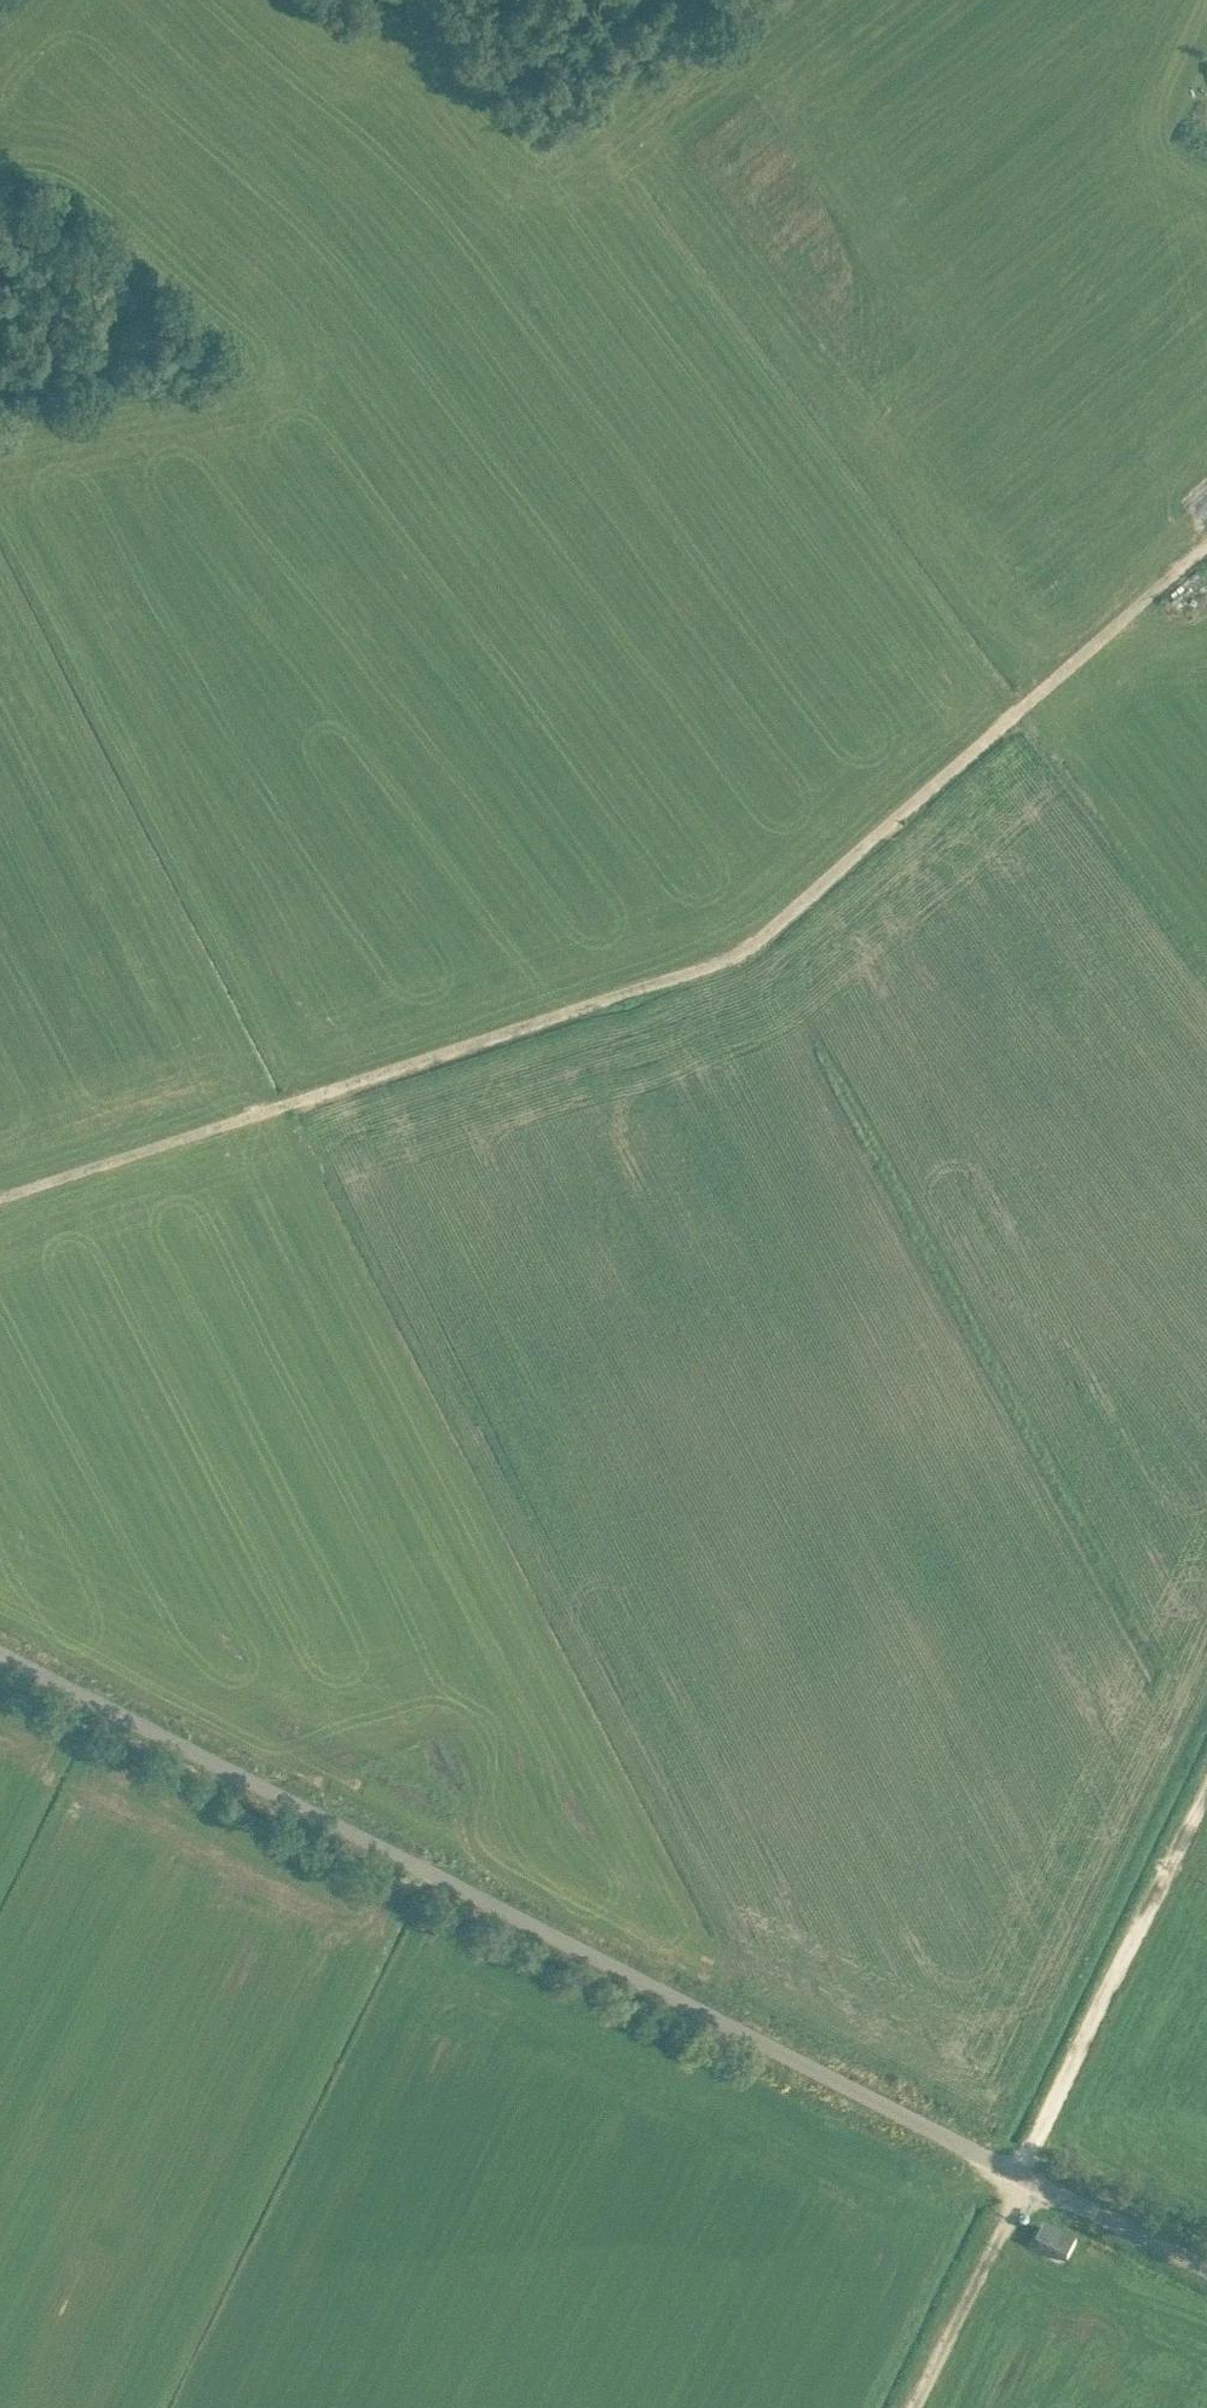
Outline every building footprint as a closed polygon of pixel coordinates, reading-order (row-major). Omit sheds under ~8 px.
[(1067,2260),(1076,2244),(1044,2227),(1035,2244),(1067,2260)]
